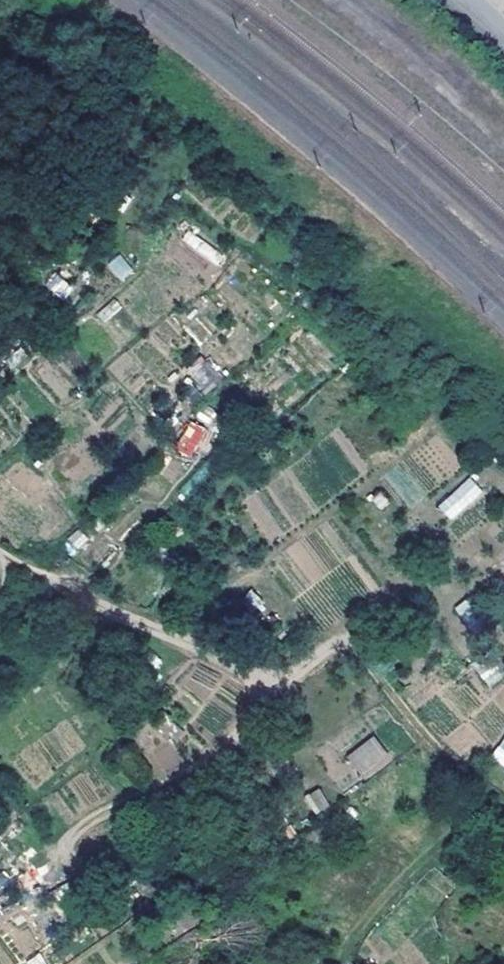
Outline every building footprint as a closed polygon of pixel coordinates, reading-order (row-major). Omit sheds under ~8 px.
[(191,231),(183,240),(216,267),(223,257),(191,231)] [(120,282),(134,271),(119,254),(106,265),(120,282)] [(54,274),(45,287),(63,299),(72,286),(54,274)] [(207,363),(190,372),(201,392),(218,383),(207,363)] [(176,452),(196,458),(205,426),(185,421),(176,452)] [(471,477),(437,504),(450,521),(484,493),(471,477)] [(466,600),(455,607),(468,626),(479,619),(466,600)] [(345,756),(362,780),(392,760),(375,735),(345,756)] [(503,765),(503,737),(491,757),(503,765)] [(315,815),(330,806),(319,788),(304,797),(315,815)] [(40,953),(27,960),(29,963),(46,963),(40,953)]
